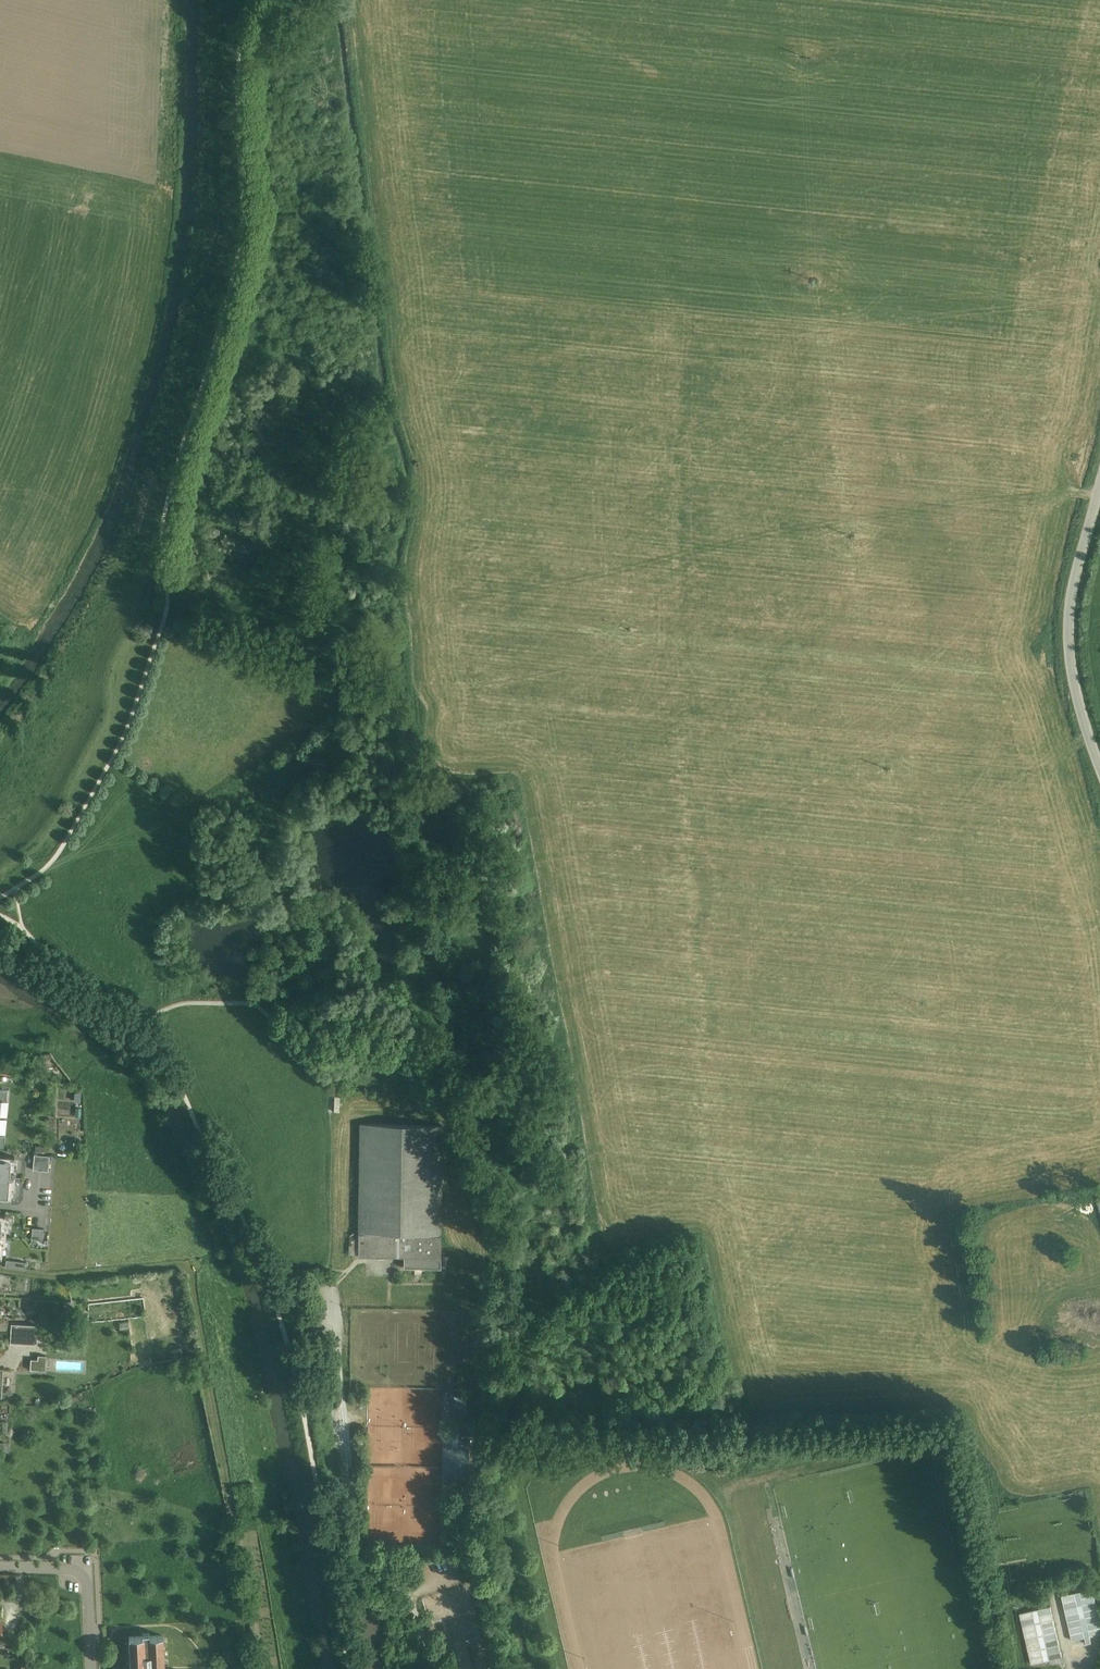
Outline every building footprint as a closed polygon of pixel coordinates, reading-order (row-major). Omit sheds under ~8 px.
[(442,1125),(360,1124),(358,1232),(441,1233),(442,1125)] [(33,1168),(49,1170),(50,1154),(35,1153),(33,1168)] [(11,1200),(14,1157),(0,1155),(0,1199),(11,1200)] [(43,1238),(43,1227),(32,1227),(32,1238),(43,1238)] [(441,1233),(358,1232),(358,1255),(404,1256),(440,1256),(441,1233)] [(440,1256),(404,1256),(404,1267),(440,1268),(440,1256)] [(11,1323),(11,1342),(37,1342),(37,1323),(11,1323)] [(31,1357),(31,1369),(46,1369),(47,1354),(38,1354),(38,1358),(31,1357)] [(442,1429),(442,1446),(452,1446),(452,1430),(442,1429)] [(163,1636),(150,1636),(149,1633),(143,1633),(143,1636),(129,1637),(129,1638),(131,1668),(133,1668),(165,1668),(163,1636)]
